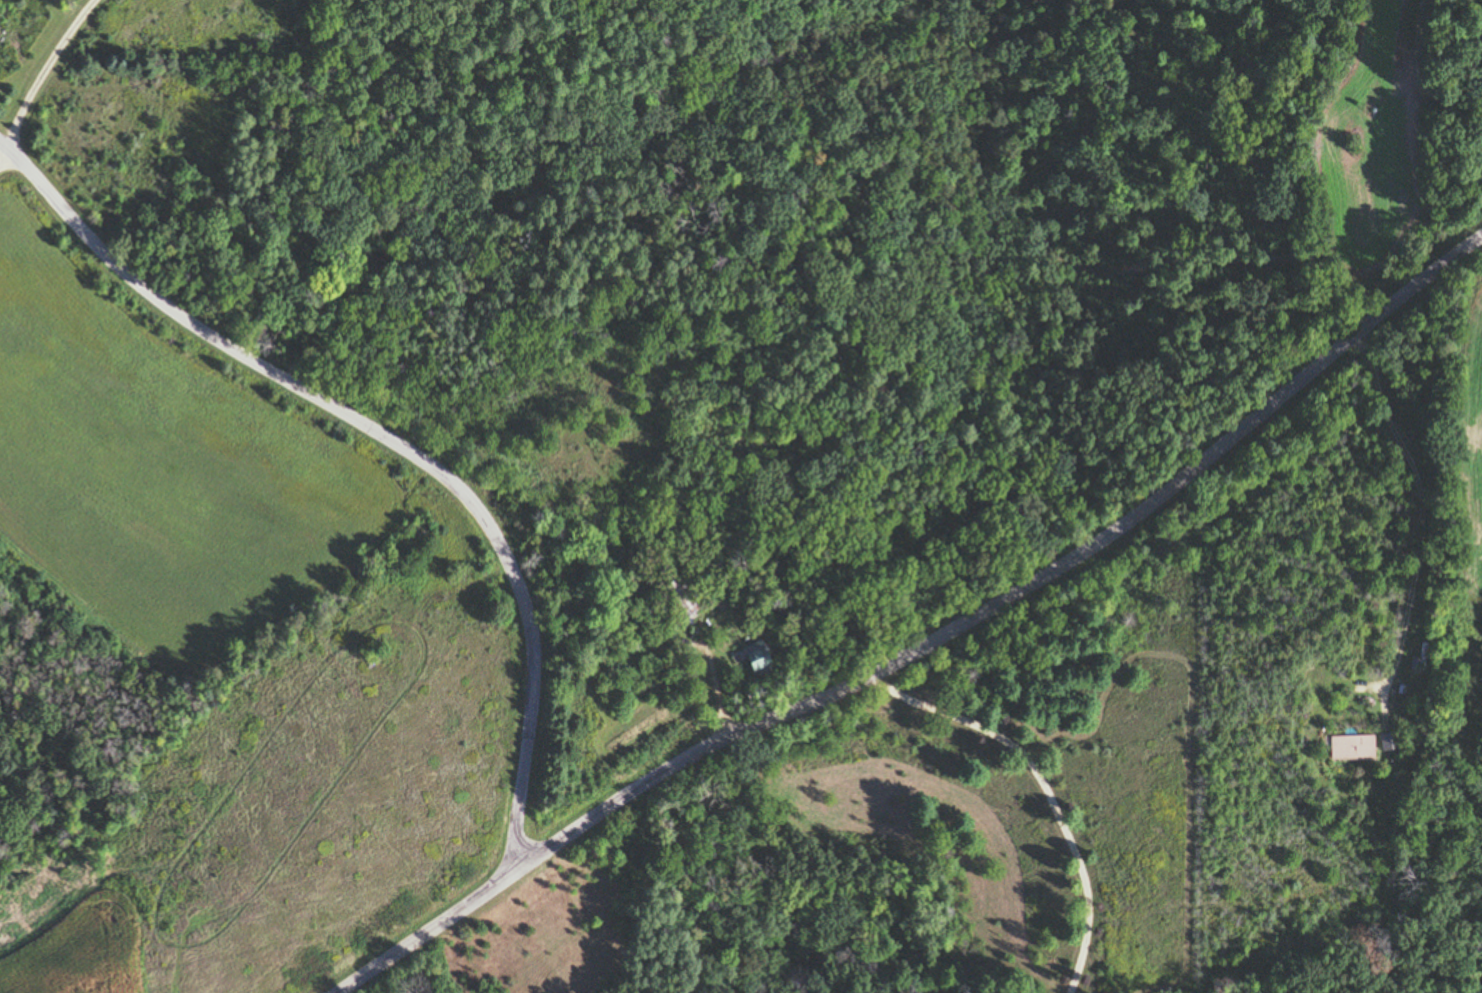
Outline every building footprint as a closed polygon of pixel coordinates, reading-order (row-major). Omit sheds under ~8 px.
[(765,666),(754,647),(736,658),(747,677),(765,666)] [(1372,738),(1329,738),(1329,761),(1372,761),(1372,738)]
